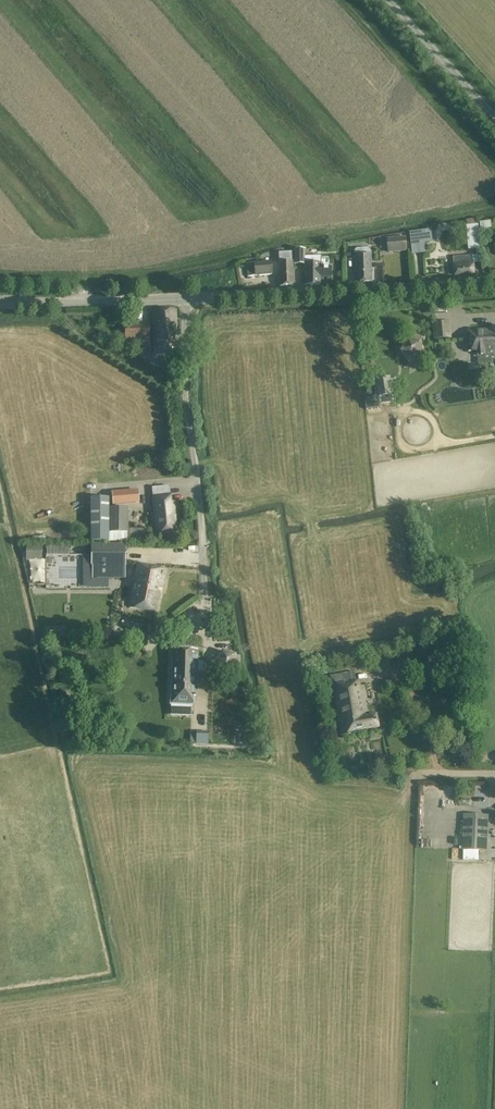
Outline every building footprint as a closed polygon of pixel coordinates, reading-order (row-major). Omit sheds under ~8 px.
[(453,257),(454,276),(474,274),(474,263),(481,262),(479,225),(467,225),(468,249),(476,249),(476,255),(453,257)] [(422,231),(410,233),(412,254),(424,253),(422,231)] [(388,253),(408,252),(407,237),(387,238),(388,253)] [(358,273),(358,282),(372,282),(372,253),(371,253),(371,250),(368,248),(357,249),(355,251),(355,253),(355,273),(358,273)] [(306,264),(306,284),(320,284),(320,262),(320,256),(306,256),(306,249),(293,250),(294,264),(306,264)] [(293,261),(292,261),(292,252),(278,253),(279,261),(280,285),(294,284),(293,261)] [(271,261),(246,263),(247,277),(273,275),(271,261)] [(153,310),(154,355),(178,354),(177,342),(174,342),(174,334),(177,334),(176,309),(153,310)] [(452,340),(451,322),(433,324),(434,341),(452,340)] [(127,326),(128,340),(149,338),(149,325),(127,326)] [(492,329),(492,330),(468,332),(470,352),(478,352),(478,355),(494,354),(494,329),(492,329)] [(400,351),(410,362),(424,357),(423,342),(421,341),(422,337),(406,333),(397,347),(402,349),(400,351)] [(365,398),(367,410),(381,408),(380,403),(379,396),(375,397),(365,398)] [(152,497),(156,533),(177,530),(174,501),(171,501),(171,495),(170,485),(152,487),(153,497),(152,497)] [(140,493),(114,493),(114,505),(140,505),(140,493)] [(109,497),(90,498),(91,541),(109,541),(109,497)] [(26,544),(27,561),(43,560),(42,543),(26,544)] [(70,544),(55,544),(56,553),(70,553),(70,544)] [(126,544),(92,544),(93,578),(126,578),(126,544)] [(131,604),(158,609),(164,577),(160,576),(161,567),(140,563),(131,604)] [(47,635),(65,636),(65,626),(48,625),(47,635)] [(222,673),(224,672),(225,676),(240,672),(241,655),(236,655),(236,654),(222,648),(214,660),(222,673)] [(198,650),(173,649),(172,705),(194,705),(194,695),(197,695),(197,672),(204,672),(204,662),(198,662),(198,650)] [(421,665),(420,653),(406,655),(408,667),(421,665)] [(331,675),(341,734),(379,728),(377,715),(370,716),(365,685),(357,687),(355,671),(331,675)] [(196,745),(209,746),(209,731),(196,730),(196,732),(190,731),(190,743),(196,744),(196,745)] [(485,814),(464,813),(462,850),(484,851),(485,814)]
